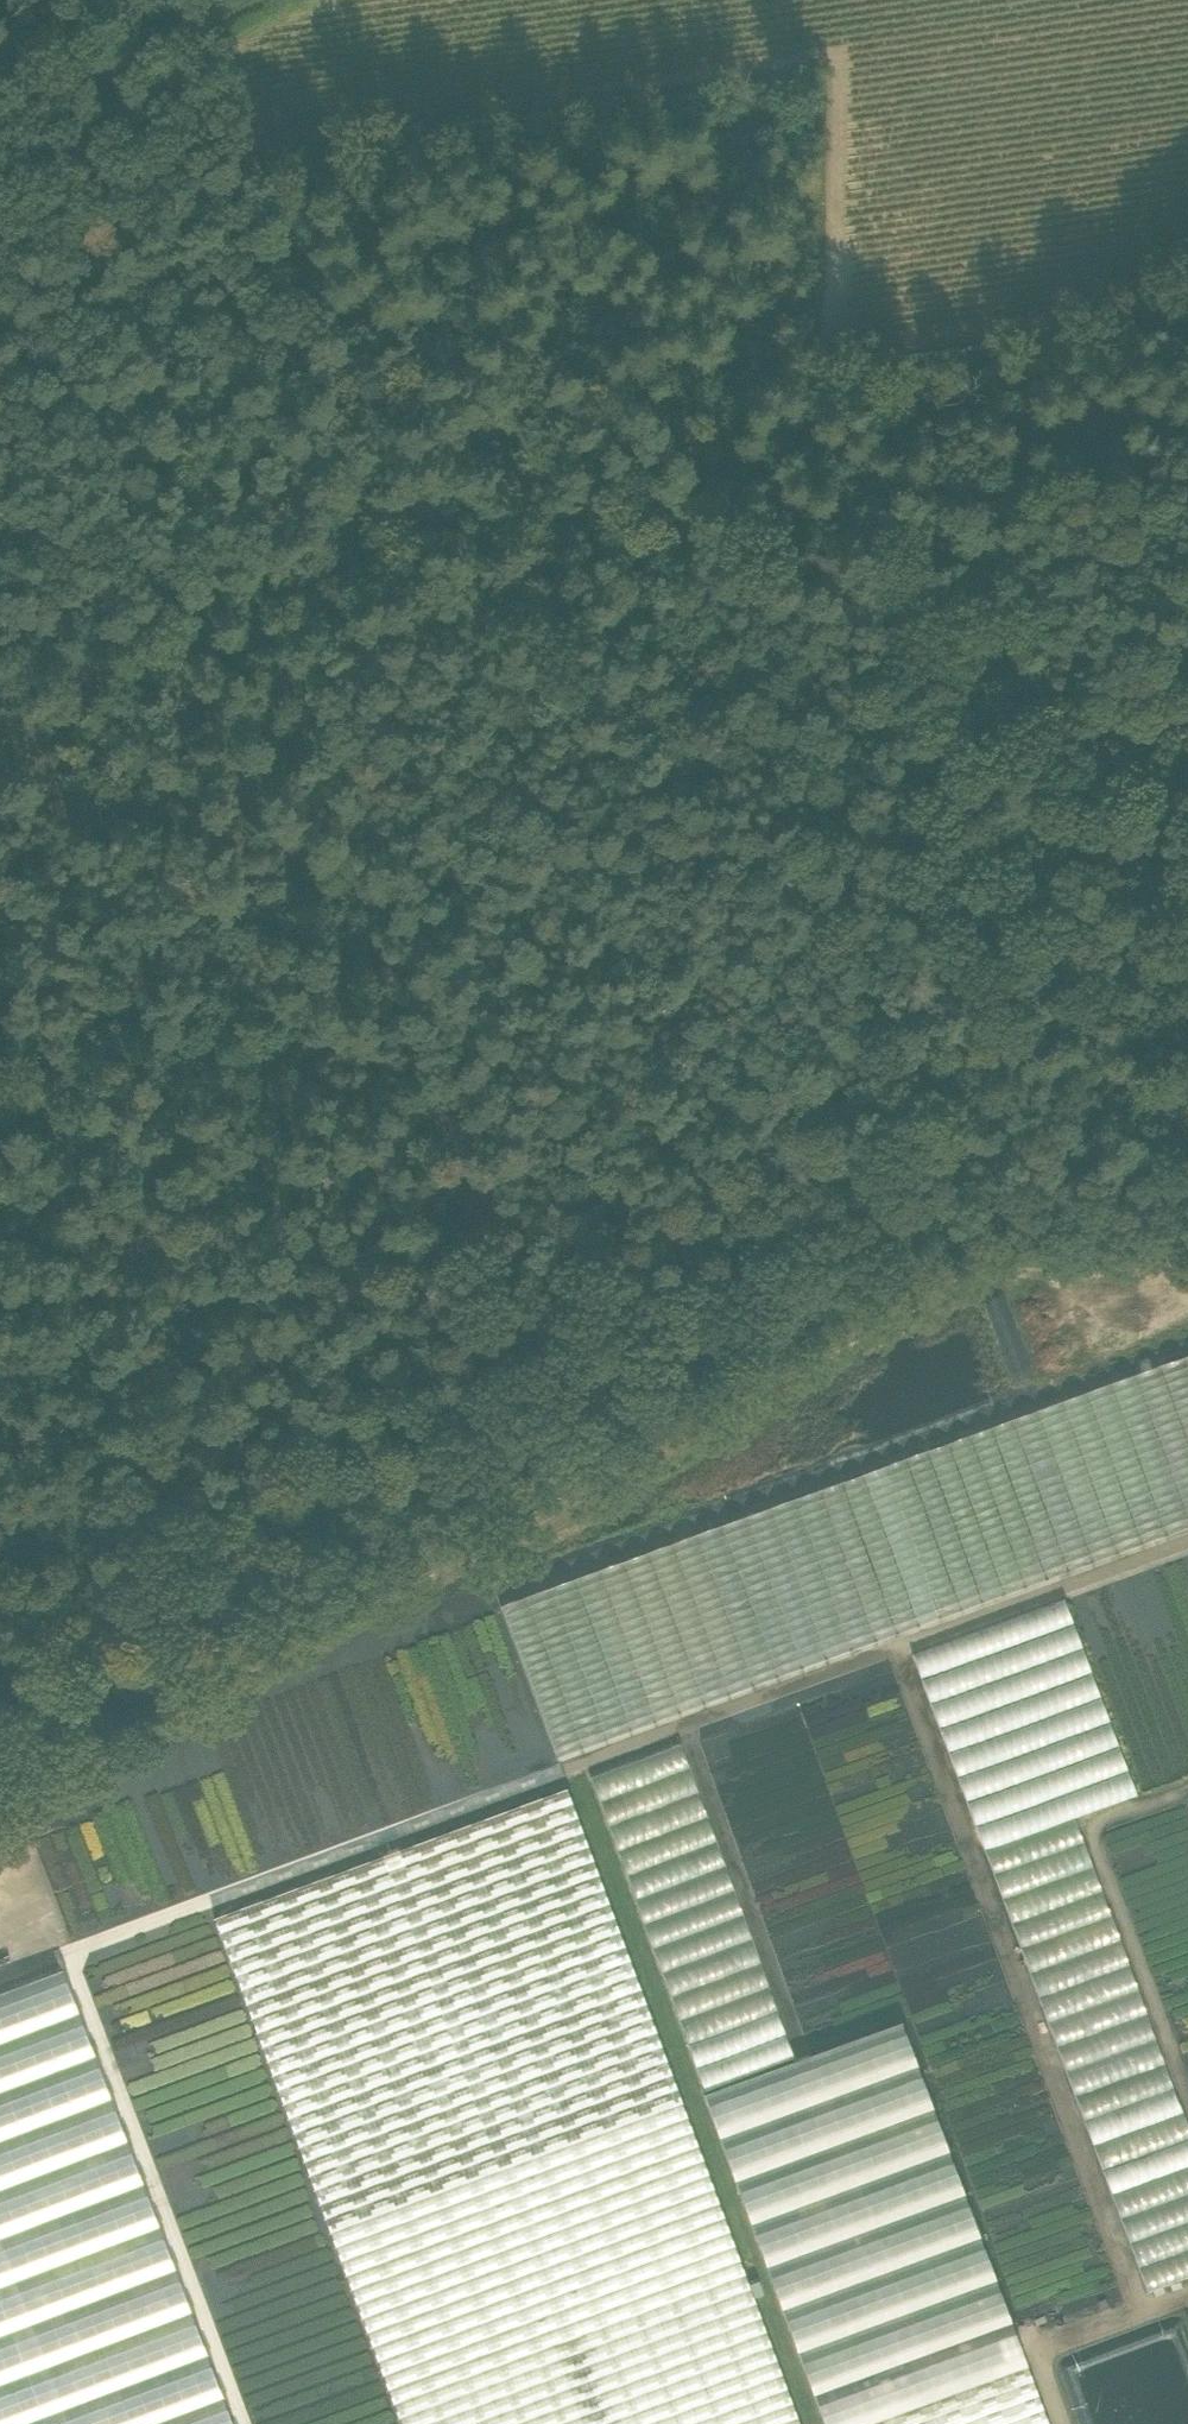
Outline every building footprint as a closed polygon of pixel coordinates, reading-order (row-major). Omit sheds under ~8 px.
[(556,1757),(1187,1527),(1187,1353),(500,1603),(556,1757)] [(919,1645),(1011,1941),(1032,1941),(1044,1937),(1044,1981),(1139,2291),(1187,2276),(1187,2136),(1087,1811),(1133,1797),(1072,1598),(919,1645)] [(700,2088),(791,2059),(687,1742),(596,1771),(700,2088)] [(683,2103),(567,1788),(215,1919),(332,2231),(403,2423),(801,2423),(683,2103)] [(64,1970),(0,1994),(0,2423),(234,2423),(64,1970)] [(827,2423),(1049,2423),(902,2024),(705,2094),(827,2423)]
